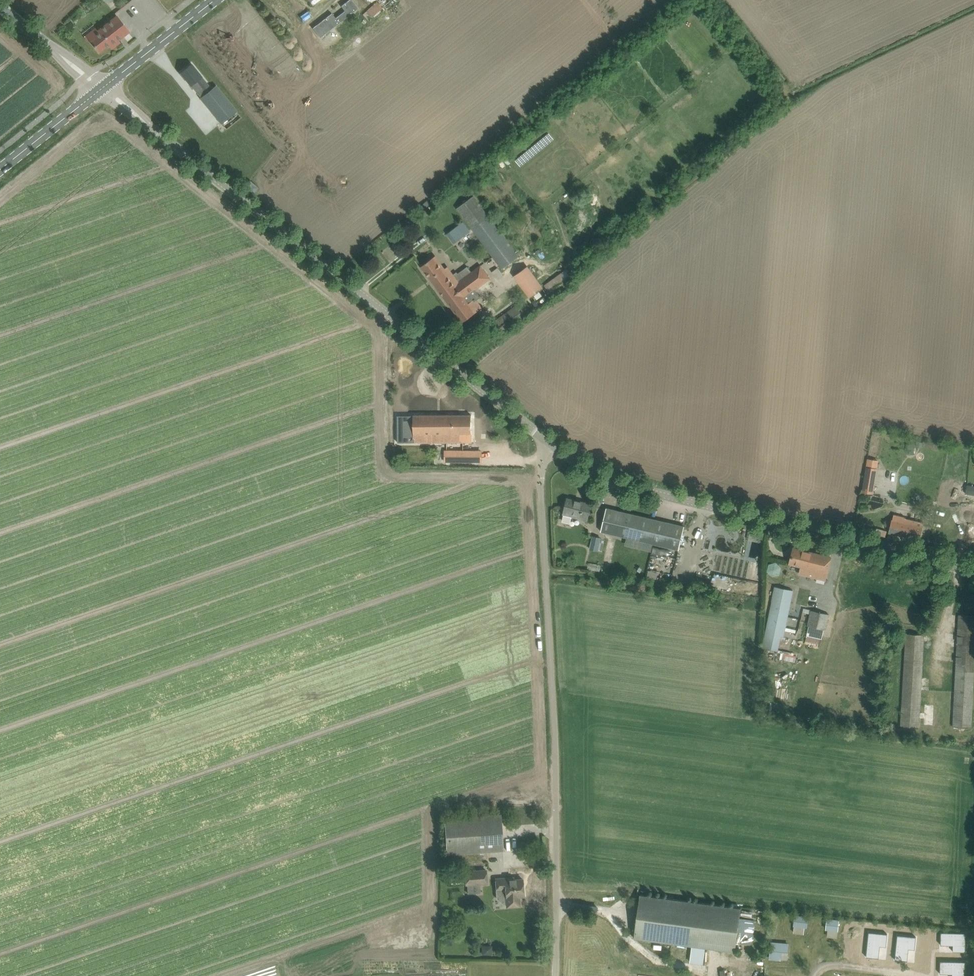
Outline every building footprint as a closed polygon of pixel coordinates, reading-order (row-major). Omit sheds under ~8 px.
[(292,5),(295,3),(305,16),(322,2),(320,0),(288,0),(292,5)] [(313,28),(320,37),(350,14),(358,8),(357,6),(352,0),(349,0),(342,5),(341,6),(345,10),(336,18),(332,13),(313,28)] [(376,0),(352,0),(362,12),(376,0)] [(372,9),(377,6),(375,4),(367,9),(370,15),(374,12),(372,9)] [(99,33),(90,40),(99,51),(110,43),(112,45),(129,31),(117,15),(98,31),(99,33)] [(192,64),(181,72),(191,85),(201,97),(211,89),(201,76),(192,64)] [(201,97),(200,98),(221,124),(238,111),(216,84),(211,89),(201,97)] [(208,145),(214,152),(225,142),(220,135),(208,145)] [(247,187),(253,192),(257,187),(251,182),(247,187)] [(474,195),(457,208),(502,269),(519,256),(474,195)] [(458,226),(448,233),(454,242),(465,234),(458,226)] [(435,256),(422,266),(463,321),(482,307),(476,300),(480,297),(475,290),(491,278),(481,265),(459,282),(447,266),(445,268),(435,256)] [(528,265),(514,276),(529,297),(544,287),(528,265)] [(498,267),(492,271),(494,274),(499,280),(504,276),(498,267)] [(492,323),(501,335),(533,312),(524,300),(492,323)] [(398,441),(444,442),(472,442),(472,433),(471,415),(398,416),(398,441)] [(445,461),(445,462),(472,462),(472,450),(445,450),(445,458),(445,461)] [(866,466),(865,474),(876,476),(877,468),(866,466)] [(952,481),(950,492),(959,493),(961,483),(952,481)] [(863,485),(862,492),(873,494),(875,486),(863,485)] [(967,485),(965,493),(973,494),(973,486),(967,485)] [(562,520),(571,522),(573,516),(587,519),(591,504),(568,498),(562,520)] [(607,507),(601,532),(679,550),(684,526),(607,507)] [(889,532),(919,539),(923,522),(905,518),(905,517),(894,514),(893,519),(892,519),(889,532)] [(593,535),(590,549),(598,550),(601,537),(593,535)] [(653,547),(652,553),(668,557),(670,551),(653,547)] [(800,573),(825,579),(828,567),(831,557),(794,548),(791,557),(790,563),(802,565),(800,573)] [(718,568),(726,568),(727,555),(719,555),(718,568)] [(588,568),(600,571),(601,564),(589,561),(588,568)] [(781,574),(781,563),(768,562),(768,574),(781,574)] [(649,571),(647,576),(657,579),(658,573),(649,571)] [(795,589),(775,585),(762,646),(782,650),(795,589)] [(802,620),(803,620),(809,621),(808,625),(810,625),(808,633),(823,636),(824,628),(827,629),(830,613),(826,612),(827,607),(809,604),(808,608),(805,607),(802,620)] [(971,727),(973,668),(973,615),(959,614),(952,726),(971,727)] [(900,724),(920,726),(927,632),(907,631),(900,724)] [(444,817),(444,818),(447,854),(503,850),(501,813),(444,817)] [(465,871),(466,885),(488,883),(487,870),(465,871)] [(519,896),(524,895),(523,879),(514,879),(514,877),(496,878),(496,889),(496,898),(503,904),(506,904),(506,906),(520,905),(519,896)] [(635,938),(735,952),(741,908),(641,894),(635,938)] [(793,931),(806,932),(808,916),(796,914),(793,931)] [(827,917),(826,928),(839,930),(840,918),(827,917)] [(782,934),(782,920),(773,920),(773,934),(782,934)] [(872,933),(873,921),(859,921),(859,933),(872,933)] [(893,935),(905,937),(907,925),(894,923),(893,935)] [(927,938),(940,938),(940,927),(927,927),(927,938)] [(973,942),(973,930),(960,930),(959,942),(973,942)] [(772,941),(772,958),(789,959),(789,942),(772,941)] [(492,953),(491,945),(482,946),(482,954),(492,953)] [(955,975),(973,975),(973,965),(955,965),(955,975)]
